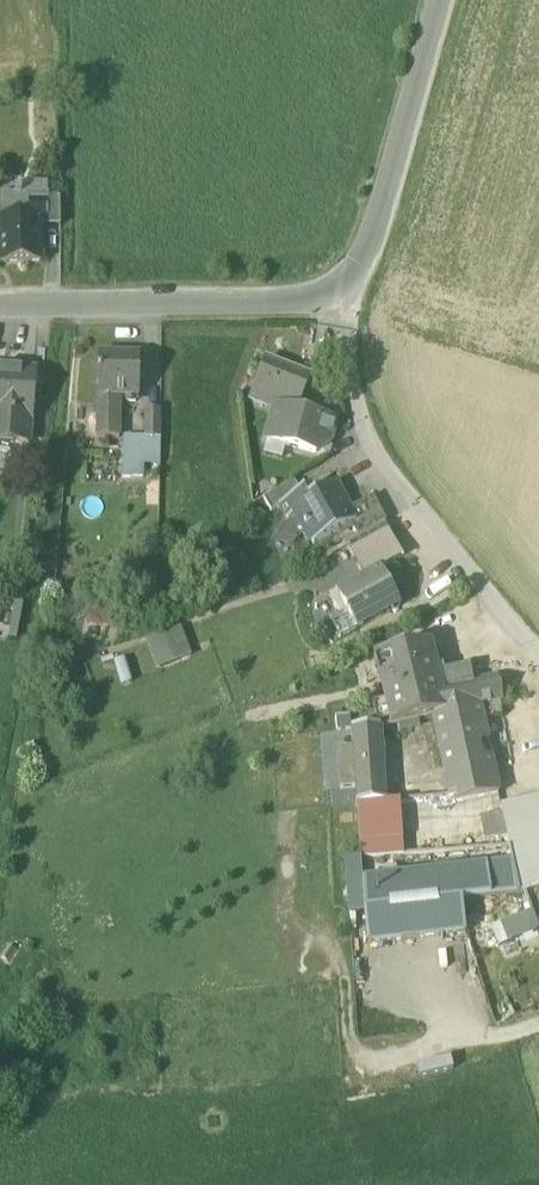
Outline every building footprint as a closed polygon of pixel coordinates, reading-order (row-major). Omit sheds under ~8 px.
[(20,219),(38,219),(43,219),(43,197),(48,197),(48,184),(19,184),(20,192),(20,196),(20,219)] [(40,264),(38,227),(38,219),(20,219),(20,196),(20,192),(13,192),(13,196),(0,196),(0,265),(40,264)] [(43,219),(43,226),(60,225),(59,197),(48,197),(43,197),(43,219)] [(96,439),(118,439),(119,398),(138,399),(139,357),(97,356),(96,439)] [(249,400),(278,411),(299,420),(300,416),(295,415),(308,380),(265,363),(249,400)] [(27,446),(29,421),(32,422),(36,373),(0,370),(0,444),(27,446)] [(144,439),(160,440),(160,411),(144,411),(144,438),(144,439)] [(291,447),(299,420),(278,411),(268,442),(286,446),(291,447)] [(291,447),(304,451),(313,419),(300,416),(299,420),(291,447)] [(334,423),(313,419),(304,451),(302,454),(308,460),(328,443),(334,423)] [(123,438),(122,463),(143,463),(159,463),(160,440),(144,439),(144,438),(123,438)] [(286,446),(268,442),(264,457),(282,461),(286,446)] [(143,478),(143,463),(122,463),(122,477),(143,478)] [(262,500),(270,513),(279,508),(278,507),(300,495),(293,483),(262,500)] [(301,528),(312,548),(349,528),(356,524),(349,512),(348,512),(344,505),(345,505),(335,487),(312,499),(307,491),(300,495),(278,507),(279,508),(287,522),(295,517),(301,514),(307,525),(301,528)] [(349,528),(356,540),(383,526),(386,524),(372,499),(349,512),(356,524),(349,528)] [(295,517),(301,528),(307,525),(301,514),(295,517)] [(402,559),(383,526),(356,540),(348,545),(366,578),(379,572),(402,559)] [(345,615),(355,633),(399,609),(379,572),(366,578),(328,600),(338,619),(345,615)] [(345,615),(338,619),(329,624),(339,642),(355,633),(345,615)] [(179,629),(145,642),(156,671),(190,658),(179,629)] [(374,660),(391,728),(433,718),(446,715),(441,692),(437,676),(429,646),(374,660)] [(437,676),(441,692),(472,686),(469,670),(437,676)] [(497,682),(472,686),(441,692),(446,715),(433,718),(444,771),(472,775),(493,771),(487,742),(480,708),(501,704),(497,682)] [(355,787),(356,806),(383,804),(378,729),(351,731),(353,748),(355,787)] [(355,787),(353,748),(336,749),(339,788),(355,787)] [(498,796),(493,771),(472,775),(444,771),(456,796),(455,796),(456,804),(498,796)] [(501,811),(502,818),(506,836),(508,849),(510,849),(538,842),(538,801),(501,811)] [(356,806),(359,844),(398,842),(395,803),(383,804),(356,806)] [(483,822),(486,837),(506,836),(502,818),(483,822)] [(399,857),(398,842),(359,844),(361,860),(399,857)] [(510,849),(520,894),(538,885),(538,842),(510,849)] [(348,913),(364,912),(362,881),(360,860),(344,862),(348,913)] [(364,912),(368,947),(465,935),(462,902),(520,894),(513,863),(362,881),(364,912)] [(499,926),(507,946),(538,932),(538,931),(531,913),(499,926)]
